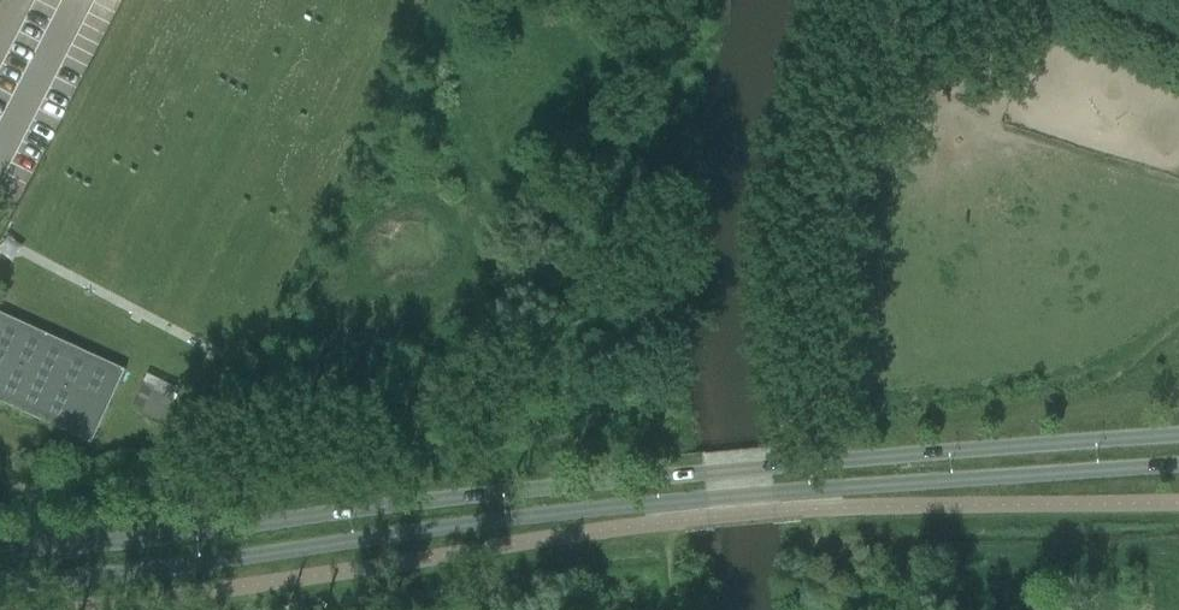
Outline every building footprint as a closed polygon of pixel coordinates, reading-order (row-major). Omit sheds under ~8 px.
[(923,87),(940,90),(943,74),(926,70),(923,87)] [(91,444),(125,370),(0,312),(0,402),(91,444)] [(145,382),(134,407),(161,419),(172,394),(145,382)]
